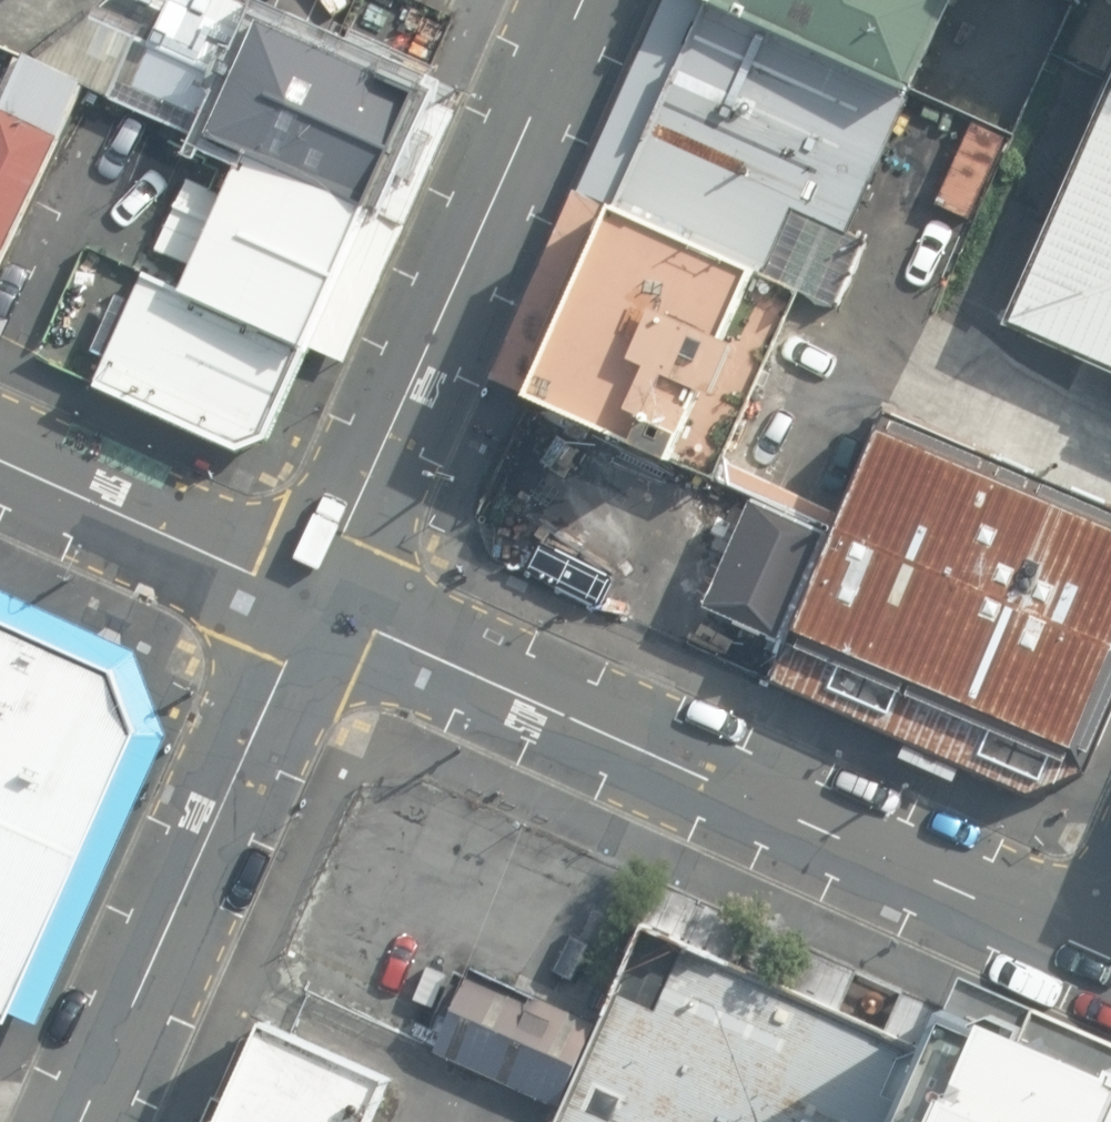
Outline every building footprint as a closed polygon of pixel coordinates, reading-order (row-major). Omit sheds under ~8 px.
[(96,93),(223,150),(365,210),(412,95),(198,0),(148,0),(96,93)] [(698,4),(910,95),(958,3),(952,0),(700,0),(698,4)] [(910,95),(698,4),(608,206),(763,276),(792,206),(847,229),(910,95)] [(32,63),(0,128),(0,287),(96,93),(32,63)] [(1106,91),(1009,323),(1110,365),(1110,80),(1106,91)] [(365,210),(223,150),(163,288),(304,351),(365,210)] [(763,276),(608,206),(526,386),(706,467),(787,286),(763,276)] [(163,288),(101,260),(57,368),(246,448),(264,437),(304,351),(163,288)] [(886,407),(759,677),(1019,795),(1079,771),(1110,698),(1110,504),(886,407)] [(823,530),(746,497),(700,604),(777,637),(823,530)] [(11,1030),(144,737),(119,673),(0,620),(0,1025),(11,1030)] [(664,880),(600,1022),(563,1105),(556,1121),(896,1121),(947,1007),(806,944),(790,984),(723,954),(741,914),(664,880)] [(435,1049),(563,1105),(600,1022),(472,967),(435,1049)] [(962,975),(947,1007),(896,1121),(1110,1121),(1110,1040),(962,975)] [(220,1121),(373,1121),(393,1078),(265,1022),(220,1121)]
